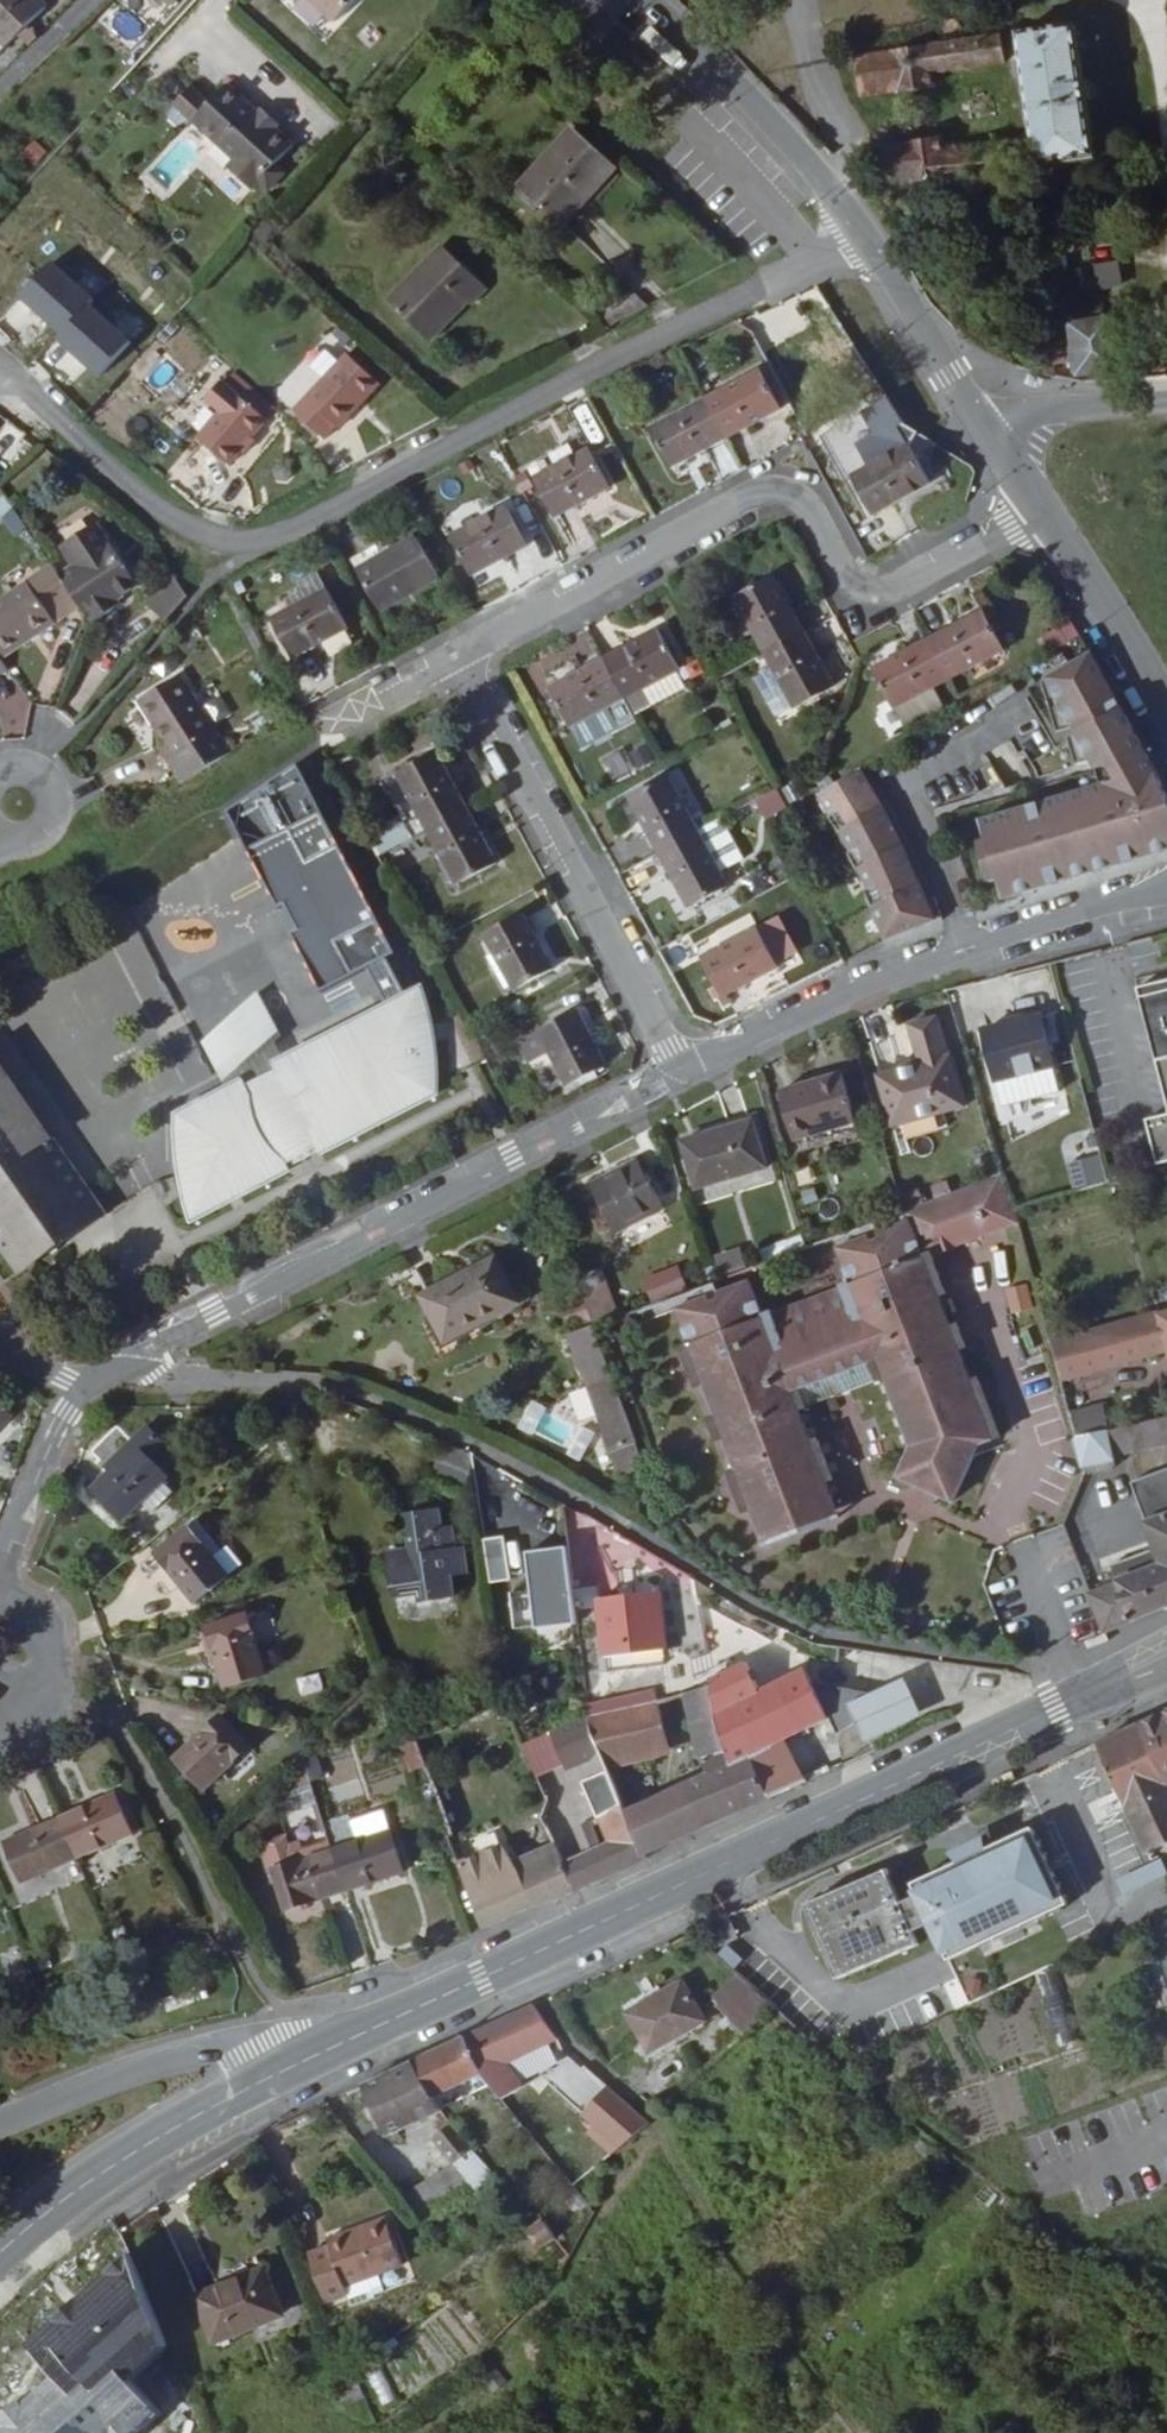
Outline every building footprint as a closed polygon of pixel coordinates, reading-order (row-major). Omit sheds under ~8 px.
[(42,0),(0,0),(0,35),(8,43),(47,5),(42,0)] [(160,1),(174,14),(188,0),(161,0),(160,1)] [(336,23),(357,0),(313,0),(336,23)] [(1087,160),(1066,31),(1011,39),(1025,147),(1029,170),(1087,160)] [(997,63),(993,41),(849,60),(854,96),(891,91),(891,94),(925,89),(923,74),(997,63)] [(274,128),(258,113),(230,87),(211,106),(194,123),(233,160),(225,167),(250,189),(291,144),(274,128)] [(193,89),(176,106),(192,121),(194,123),(211,106),(193,89)] [(176,106),(169,117),(181,128),(192,121),(176,106)] [(263,110),(258,113),(274,128),(278,125),(263,110)] [(613,170),(570,131),(517,191),(559,229),(613,170)] [(44,135),(27,155),(40,167),(57,147),(44,135)] [(879,184),(1011,178),(1010,174),(1029,170),(1025,147),(941,157),(939,144),(873,151),(879,184)] [(482,288),(436,245),(385,303),(426,341),(463,301),(467,304),(482,288)] [(1097,290),(1122,286),(1119,261),(1094,264),(1097,290)] [(1039,353),(1045,376),(1049,377),(1046,369),(1053,368),(1074,363),(1077,374),(1111,367),(1102,326),(1074,333),(1075,345),(1039,353)] [(931,445),(946,433),(895,351),(856,392),(884,417),(931,445)] [(377,387),(344,357),(291,414),(321,441),(335,427),(337,430),(377,387)] [(1053,368),(1046,369),(1049,377),(1056,379),(1053,368)] [(778,413),(757,375),(702,404),(723,442),(778,413)] [(229,446),(241,433),(256,415),(212,377),(197,394),(210,406),(187,433),(217,460),(229,446)] [(669,470),(723,442),(702,404),(647,433),(669,470)] [(243,436),(241,433),(229,446),(232,449),(243,436)] [(873,517),(929,487),(907,449),(852,479),(873,517)] [(552,519),(606,490),(584,451),(530,479),(552,519)] [(468,580),(523,549),(503,511),(447,540),(468,580)] [(71,600),(80,613),(87,622),(89,621),(92,626),(111,614),(108,609),(113,605),(136,591),(95,528),(59,551),(73,571),(58,580),(71,600)] [(377,614),(436,581),(413,540),(386,554),(380,544),(349,560),(377,614)] [(0,605),(0,666),(54,630),(45,617),(71,600),(58,580),(52,571),(0,605)] [(142,606),(165,625),(188,600),(170,575),(142,606)] [(770,582),(728,604),(757,658),(799,635),(770,582)] [(290,660),(345,631),(324,593),(270,621),(290,660)] [(54,630),(80,613),(71,600),(45,617),(54,630)] [(108,609),(111,614),(117,611),(113,605),(108,609)] [(951,686),(968,676),(997,660),(1002,657),(981,617),(928,646),(951,686)] [(589,633),(537,653),(545,673),(597,654),(589,633)] [(827,688),(799,635),(757,658),(766,674),(776,692),(787,712),(827,688)] [(656,642),(602,670),(623,710),(679,681),(656,642)] [(934,695),(951,686),(928,646),(875,675),(897,716),(899,715),(934,695)] [(1004,672),(997,660),(968,676),(974,688),(1004,672)] [(623,710),(602,670),(548,698),(569,738),(623,710)] [(766,697),(776,692),(766,674),(756,679),(766,697)] [(997,908),(1127,867),(1166,854),(1166,846),(1143,780),(1086,674),(1038,700),(1052,749),(1067,744),(1070,750),(1064,754),(1071,782),(1085,779),(1090,787),(1091,794),(1076,798),(1077,805),(976,834),(980,852),(972,856),(982,891),(993,891),(997,908)] [(157,751),(179,787),(228,755),(179,680),(136,707),(162,747),(157,751)] [(945,714),(934,695),(899,715),(909,733),(945,714)] [(621,750),(600,761),(611,783),(633,772),(621,750)] [(421,834),(461,813),(432,759),(379,787),(398,824),(412,817),(421,834)] [(901,858),(859,779),(814,808),(823,823),(827,821),(830,826),(829,827),(838,842),(839,841),(848,861),(845,863),(854,878),(851,880),(858,894),(862,892),(864,898),(862,900),(881,947),(941,929),(932,906),(922,910),(901,858)] [(657,862),(697,840),(669,788),(629,810),(657,862)] [(781,795),(762,802),(769,819),(788,811),(781,795)] [(491,869),(461,813),(421,834),(452,889),(491,869)] [(728,896),(697,840),(657,862),(687,918),(728,896)] [(509,994),(550,973),(519,918),(480,940),(509,994)] [(718,1010),(773,982),(753,942),(697,970),(718,1010)] [(1138,992),(1140,1001),(1166,994),(1166,984),(1138,992)] [(1140,1001),(1166,1109),(1166,994),(1140,1001)] [(232,1083),(237,1090),(284,1066),(272,1042),(279,1037),(256,995),(202,1044),(224,1087),(232,1083)] [(284,1066),(237,1090),(181,1119),(181,1147),(184,1165),(187,1184),(192,1202),(195,1214),(431,1090),(431,1071),(427,1034),(418,996),(284,1066)] [(572,1015),(533,1036),(562,1089),(602,1068),(572,1015)] [(1024,1022),(1023,1019),(1005,1024),(1007,1028),(983,1034),(997,1085),(1054,1069),(1040,1018),(1024,1022)] [(954,1062),(949,1063),(937,1025),(909,1033),(920,1072),(882,1084),(896,1133),(969,1111),(954,1062)] [(23,1276),(73,1240),(64,1227),(97,1204),(0,1069),(0,1245),(23,1276)] [(797,1146),(857,1128),(843,1081),(782,1098),(797,1146)] [(1166,1169),(1166,1117),(1147,1122),(1161,1171),(1166,1169)] [(699,1191),(769,1170),(754,1124),(685,1144),(699,1191)] [(622,1237),(667,1210),(641,1163),(595,1188),(622,1237)] [(1103,1163),(1068,1167),(1071,1189),(1106,1185),(1103,1163)] [(1001,1174),(903,1211),(835,1237),(852,1282),(766,1315),(753,1280),(679,1307),(693,1342),(686,1344),(700,1381),(706,1379),(718,1413),(719,1414),(721,1421),(952,1333),(950,1328),(938,1295),(924,1257),(932,1254),(942,1250),(937,1241),(954,1236),(957,1245),(1024,1219),(1021,1211),(1001,1174)] [(64,1227),(73,1240),(106,1216),(97,1204),(64,1227)] [(937,1241),(942,1250),(957,1245),(954,1236),(937,1241)] [(717,1262),(723,1279),(746,1271),(739,1254),(717,1262)] [(946,1292),(932,1254),(924,1257),(938,1295),(946,1292)] [(451,1337),(526,1301),(502,1255),(426,1292),(451,1337)] [(642,1280),(653,1303),(688,1288),(678,1265),(642,1280)] [(570,1331),(619,1314),(604,1272),(576,1282),(582,1299),(561,1306),(570,1331)] [(1166,1353),(1166,1322),(1165,1317),(1103,1335),(1113,1370),(1166,1353)] [(950,1328),(952,1333),(961,1330),(959,1325),(950,1328)] [(961,1330),(952,1333),(958,1347),(966,1344),(961,1330)] [(958,1347),(952,1333),(721,1421),(725,1432),(737,1465),(732,1467),(746,1504),(751,1502),(764,1537),(796,1525),(792,1514),(803,1509),(807,1521),(837,1510),(824,1474),(829,1472),(816,1435),(810,1437),(799,1405),(886,1372),(913,1442),(900,1469),(954,1496),(973,1454),(1003,1442),(979,1379),(971,1382),(958,1347)] [(618,1468),(643,1459),(641,1451),(619,1393),(593,1401),(618,1468)] [(20,1428),(0,1408),(0,1448),(20,1428)] [(1107,1434),(1113,1456),(1117,1460),(1141,1454),(1140,1452),(1166,1444),(1166,1418),(1107,1434)] [(159,1461),(173,1447),(156,1430),(139,1448),(144,1453),(105,1493),(135,1523),(158,1501),(178,1481),(159,1461)] [(469,1492),(477,1453),(441,1445),(433,1484),(469,1492)] [(1141,1478),(1162,1544),(1114,1562),(1122,1579),(1093,1589),(1094,1590),(1105,1616),(1109,1625),(1166,1603),(1166,1468),(1141,1478)] [(188,1491),(178,1481),(158,1501),(167,1512),(188,1491)] [(449,1528),(439,1529),(436,1509),(397,1517),(405,1557),(386,1561),(391,1592),(423,1585),(426,1602),(452,1597),(448,1576),(465,1572),(460,1547),(453,1549),(449,1528)] [(792,1514),(796,1525),(807,1521),(803,1509),(792,1514)] [(198,1528),(238,1578),(249,1569),(208,1519),(198,1528)] [(1062,1527),(1035,1539),(1050,1570),(1076,1558),(1062,1527)] [(186,1579),(205,1603),(238,1578),(198,1528),(166,1554),(186,1579)] [(514,1535),(485,1540),(493,1585),(521,1581),(514,1535)] [(576,1620),(566,1543),(526,1548),(531,1586),(510,1589),(514,1624),(535,1622),(535,1625),(576,1620)] [(610,1665),(667,1655),(657,1597),(599,1607),(610,1665)] [(229,1688),(270,1676),(251,1616),(208,1629),(218,1657),(229,1688)] [(744,1669),(709,1684),(710,1691),(714,1716),(726,1747),(742,1740),(771,1800),(804,1784),(784,1740),(830,1717),(811,1683),(806,1672),(757,1697),(744,1669)] [(811,1683),(830,1717),(839,1732),(857,1718),(875,1692),(811,1683)] [(714,1716),(710,1691),(681,1699),(707,1754),(709,1753),(718,1775),(686,1789),(707,1829),(771,1800),(742,1740),(726,1747),(714,1716)] [(671,1753),(650,1707),(590,1722),(610,1768),(671,1753)] [(1138,1722),(1166,1785),(1166,1709),(1138,1722)] [(176,1760),(207,1792),(252,1748),(221,1717),(202,1736),(176,1760)] [(649,1855),(614,1776),(610,1768),(590,1722),(588,1719),(548,1735),(563,1771),(580,1764),(616,1841),(569,1864),(581,1890),(651,1857),(649,1855)] [(1166,1843),(1166,1785),(1138,1722),(1098,1741),(1104,1754),(1100,1756),(1103,1763),(1107,1761),(1114,1775),(1109,1777),(1112,1784),(1117,1782),(1124,1797),(1119,1799),(1122,1807),(1128,1805),(1149,1851),(1166,1843)] [(314,1742),(304,1752),(313,1779),(325,1775),(314,1742)] [(420,1742),(405,1750),(414,1775),(430,1770),(420,1742)] [(313,1779),(304,1752),(294,1762),(301,1783),(313,1779)] [(614,1776),(649,1855),(707,1829),(686,1789),(654,1804),(636,1765),(614,1776)] [(139,1840),(118,1799),(64,1825),(82,1866),(139,1840)] [(452,1837),(488,1927),(555,1897),(558,1900),(581,1890),(569,1864),(551,1823),(552,1802),(452,1837)] [(326,1819),(336,1848),(349,1890),(406,1871),(392,1829),(362,1839),(357,1826),(352,1810),(326,1819)] [(362,1839),(392,1829),(387,1816),(357,1826),(362,1839)] [(30,1891),(82,1866),(64,1825),(10,1850),(30,1891)] [(914,1896),(922,1913),(931,1930),(947,1962),(1048,1913),(1065,1905),(1028,1827),(909,1886),(914,1896)] [(265,1852),(271,1870),(275,1868),(298,1861),(290,1834),(269,1842),(272,1849),(265,1852)] [(336,1848),(298,1861),(275,1868),(291,1910),(349,1890),(336,1848)] [(1166,1870),(1166,1869),(1162,1859),(1122,1877),(1128,1888),(1166,1870)] [(832,1884),(835,1891),(806,1902),(810,1913),(835,1970),(912,1939),(901,1913),(897,1905),(883,1871),(844,1887),(842,1881),(832,1884)] [(901,1913),(912,1939),(931,1930),(922,1913),(914,1896),(897,1905),(901,1913)] [(710,2017),(685,1979),(635,2009),(658,2047),(710,2017)] [(751,2035),(780,2011),(746,1980),(721,2001),(751,2035)] [(536,2005),(469,2036),(488,2073),(560,2038),(536,2005)] [(469,2036),(421,2057),(439,2095),(488,2073),(469,2036)] [(390,2135),(445,2110),(439,2095),(421,2057),(365,2085),(390,2135)] [(633,2140),(651,2124),(614,2088),(586,2113),(623,2149),(633,2140)] [(446,2136),(458,2126),(450,2117),(439,2125),(444,2131),(438,2137),(459,2161),(454,2165),(403,2194),(424,2219),(509,2185),(475,2146),(462,2156),(446,2136)] [(462,2156),(475,2146),(458,2126),(446,2136),(462,2156)] [(329,2249),(307,2258),(316,2278),(328,2306),(348,2297),(346,2289),(372,2278),(402,2266),(383,2221),(327,2243),(329,2249)] [(546,2247),(559,2238),(547,2223),(535,2232),(546,2247)] [(213,2301),(229,2338),(285,2316),(269,2278),(266,2271),(247,2278),(230,2285),(233,2293),(213,2301)] [(201,2305),(217,2343),(229,2338),(213,2301),(201,2305)] [(164,2393),(183,2385),(167,2345),(148,2352),(146,2346),(83,2371),(104,2425),(167,2400),(164,2393)] [(494,2365),(480,2376),(496,2395),(510,2383),(494,2365)] [(358,2382),(337,2390),(344,2407),(365,2398),(358,2382)]
